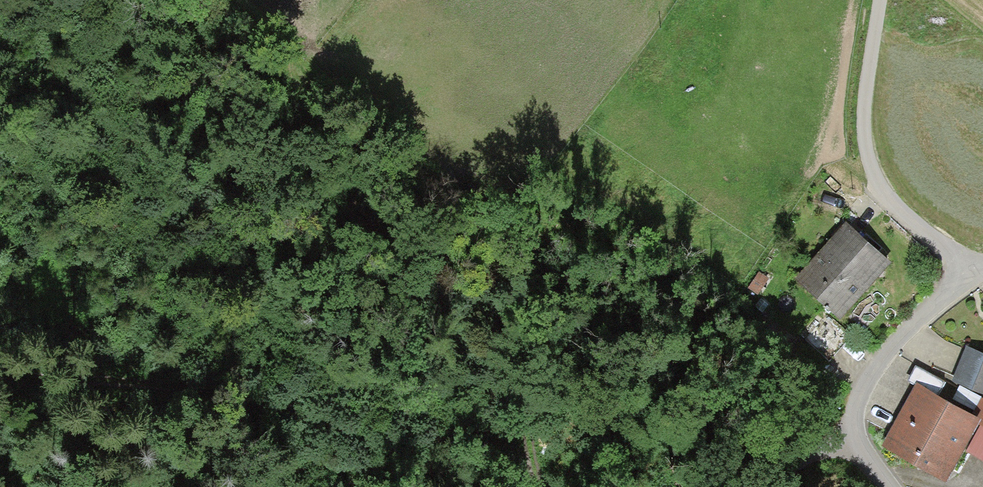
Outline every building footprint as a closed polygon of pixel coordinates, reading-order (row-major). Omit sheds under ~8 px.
[(883,251),(845,217),(796,269),(834,304),(883,251)] [(776,268),(759,257),(738,290),(755,301),(776,268)] [(827,352),(850,327),(822,302),(799,326),(827,352)] [(965,344),(954,370),(982,382),(982,352),(965,344)] [(908,375),(916,379),(933,389),(943,372),(918,358),(908,375)] [(970,410),(933,389),(916,379),(889,427),(943,457),(970,410)] [(982,417),(982,392),(982,391),(971,411),(982,417)] [(982,417),(967,444),(982,453),(982,417)] [(806,483),(808,486),(834,486),(833,484),(828,486),(823,476),(806,483)]
